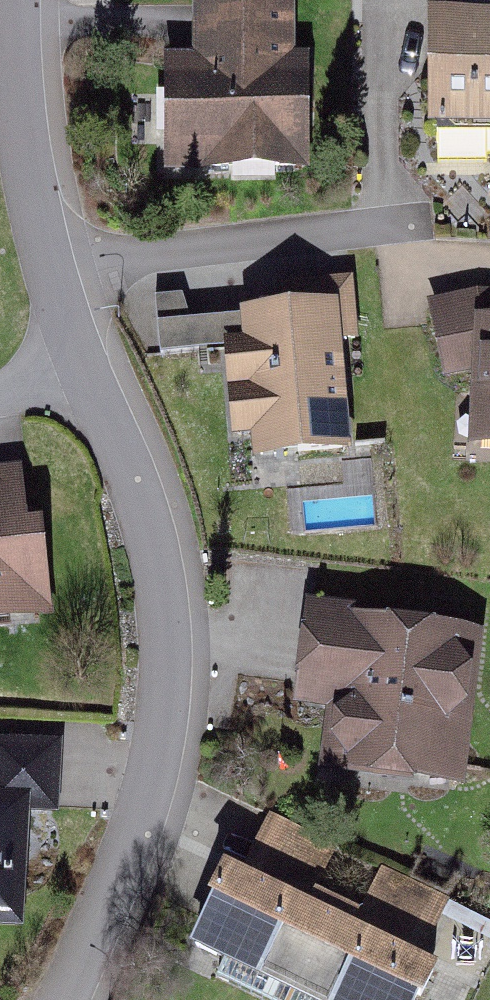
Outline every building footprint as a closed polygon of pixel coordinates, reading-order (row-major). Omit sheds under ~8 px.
[(309,165),(309,46),(295,46),(295,0),(193,0),(193,49),(163,49),(163,166),(309,165)] [(459,34),(437,34),(437,152),(489,151),(489,0),(458,0),(459,34)] [(359,337),(354,273),(287,278),(288,296),(239,300),(241,334),(223,336),(231,431),(252,429),(254,454),(351,445),(342,338),(359,337)] [(479,384),(477,465),(489,466),(489,299),(484,299),(431,312),(454,389),(479,384)] [(36,462),(0,467),(0,625),(57,617),(36,462)] [(317,603),(304,712),(333,716),(326,774),(473,791),(489,650),(489,624),(317,603)] [(27,929),(31,817),(66,818),(69,743),(0,740),(0,928),(27,929)] [(303,991),(348,899),(326,888),(344,850),(279,819),(255,869),(235,859),(196,940),(303,991)] [(348,899),(303,991),(321,999),(428,999),(448,960),(432,952),(454,908),(385,874),(367,908),(348,899)]
